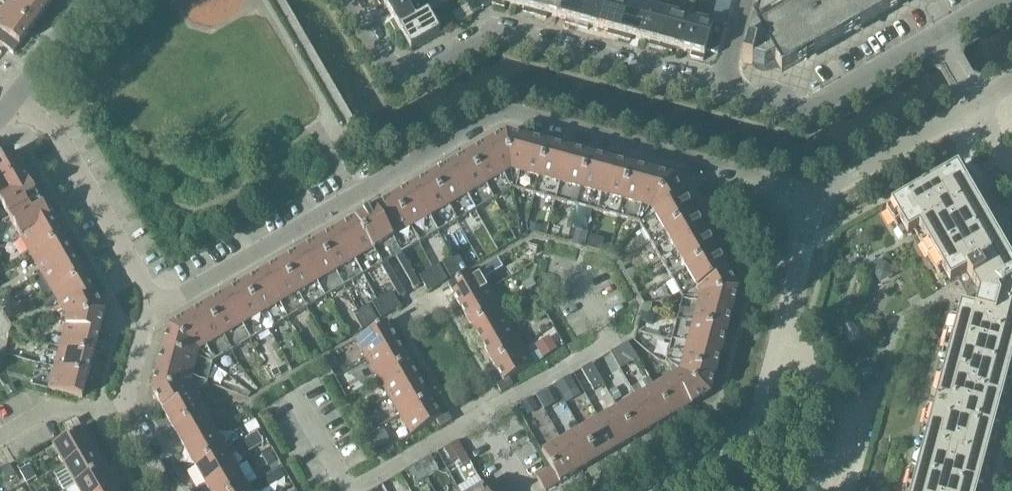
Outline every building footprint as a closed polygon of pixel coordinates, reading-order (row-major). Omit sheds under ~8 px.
[(6,6),(34,28),(47,11),(33,0),(0,0),(0,2),(6,6)] [(47,11),(55,0),(33,0),(47,11)] [(390,13),(412,0),(377,0),(381,7),(385,4),(390,13)] [(396,34),(430,15),(421,0),(412,0),(390,13),(395,21),(390,24),(396,34)] [(477,0),(463,0),(473,16),(483,10),(477,0)] [(483,10),(492,5),(505,8),(506,3),(516,6),(517,0),(477,0),(483,10)] [(539,0),(517,0),(516,6),(525,8),(524,13),(535,16),(539,0)] [(557,17),(562,0),(539,0),(535,16),(547,19),(548,15),(557,17)] [(557,17),(567,20),(565,24),(577,27),(584,0),(562,0),(557,17)] [(599,28),(607,0),(584,0),(577,27),(588,30),(590,26),(599,28)] [(624,0),(607,0),(599,28),(609,31),(608,35),(619,39),(629,1),(624,0)] [(727,15),(732,0),(716,0),(712,10),(727,15)] [(754,22),(743,62),(765,68),(771,64),(776,62),(782,73),(806,59),(829,46),(851,33),(874,19),(897,6),(908,0),(760,0),(754,22)] [(650,7),(629,1),(619,39),(631,42),(632,37),(641,40),(650,7)] [(34,28),(6,6),(0,14),(0,30),(6,35),(13,40),(20,46),(34,28)] [(671,13),(650,7),(641,40),(651,42),(649,47),(661,50),(671,13)] [(692,18),(671,13),(661,50),(672,53),(674,48),(683,51),(692,18)] [(430,15),(396,34),(402,44),(406,42),(412,51),(441,34),(430,15)] [(692,18),(683,51),(692,53),(691,58),(704,61),(706,51),(718,54),(725,27),(692,18)] [(6,35),(0,43),(7,48),(13,40),(6,35)] [(13,40),(7,48),(14,54),(20,46),(13,40)] [(488,146),(514,190),(515,190),(528,141),(507,135),(488,146)] [(557,201),(569,152),(528,141),(515,190),(557,201)] [(488,146),(469,157),(451,168),(477,212),(514,190),(488,146)] [(557,201),(577,207),(598,213),(611,163),(569,152),(557,201)] [(0,160),(0,200),(29,183),(12,153),(0,160)] [(641,224),(653,174),(611,163),(598,213),(641,224)] [(1011,384),(1011,251),(963,166),(887,210),(904,239),(915,232),(947,287),(960,279),(970,297),(979,291),(983,293),(978,306),(957,302),(932,397),(937,399),(934,411),(928,410),(907,490),(983,490),(1011,384)] [(451,168),(432,178),(413,189),(439,234),(477,212),(451,168)] [(641,224),(684,199),(674,180),(653,174),(641,224)] [(8,215),(9,217),(21,238),(51,220),(39,200),(29,183),(0,200),(0,202),(8,215)] [(403,255),(421,245),(439,234),(413,189),(376,211),(402,256),(403,255)] [(662,262),(706,236),(684,199),(641,224),(662,262)] [(394,261),(397,259),(402,256),(376,211),(367,216),(362,219),(338,233),(364,278),(382,267),(388,264),(394,261)] [(21,238),(32,257),(62,239),(51,220),(21,238)] [(541,226),(531,223),(530,230),(539,233),(541,226)] [(573,243),(585,247),(588,236),(576,232),(573,243)] [(326,299),(345,288),(364,278),(338,233),(301,254),(326,299)] [(591,236),(587,247),(602,251),(605,240),(591,236)] [(662,262),(673,281),(684,299),(727,274),(706,236),(662,262)] [(32,257),(43,276),(73,258),(62,239),(32,257)] [(289,321),(308,310),(326,299),(301,254),(263,276),(289,321)] [(403,269),(409,266),(403,255),(402,256),(397,259),(403,269)] [(453,258),(457,266),(462,274),(467,270),(458,255),(453,258)] [(43,276),(54,295),(84,277),(73,258),(43,276)] [(447,272),(457,266),(453,258),(443,264),(447,272)] [(497,261),(480,271),(484,278),(501,268),(497,261)] [(882,261),(872,266),(875,270),(874,271),(882,285),(894,278),(886,264),(884,265),(882,261)] [(388,264),(382,267),(388,278),(394,274),(388,264)] [(409,279),(415,276),(409,266),(403,269),(409,279)] [(430,272),(434,279),(443,274),(444,274),(440,266),(430,272)] [(457,266),(447,272),(452,280),(462,274),(457,266)] [(480,270),(450,288),(461,307),(491,290),(484,278),(480,271),(480,270)] [(424,285),(434,279),(430,272),(420,277),(424,285)] [(394,274),(388,278),(394,288),(400,285),(394,274)] [(443,274),(434,279),(438,286),(439,287),(447,282),(449,281),(444,274),(443,274)] [(684,300),(732,313),(737,292),(727,274),(684,299),(684,300)] [(251,342),(270,331),(289,321),(263,276),(226,297),(251,342)] [(409,279),(415,290),(421,286),(415,276),(409,279)] [(64,313),(95,296),(84,277),(54,295),(64,313)] [(429,293),(439,287),(438,286),(434,279),(424,285),(429,293)] [(532,281),(524,285),(527,291),(536,287),(535,285),(532,281)] [(394,288),(400,299),(406,295),(400,285),(394,288)] [(502,308),(491,290),(461,307),(472,326),(502,308)] [(383,299),(387,306),(397,301),(393,293),(383,299)] [(0,299),(0,305),(2,310),(11,305),(6,296),(0,299)] [(64,313),(68,319),(105,314),(95,296),(64,313)] [(214,363),(232,353),(251,342),(226,297),(188,319),(214,363)] [(373,304),(377,312),(387,306),(383,299),(373,304)] [(673,342),(721,355),(732,313),(684,300),(673,342)] [(402,309),(397,301),(387,306),(392,314),(402,309)] [(364,320),(374,314),(370,306),(360,312),(364,320)] [(392,314),(387,306),(377,312),(382,320),(392,314)] [(513,327),(502,308),(472,326),(483,345),(513,327)] [(369,327),(364,320),(360,312),(354,315),(363,331),(369,327)] [(643,312),(640,322),(653,325),(655,316),(643,312)] [(100,335),(105,314),(68,319),(66,326),(100,335)] [(374,314),(364,320),(369,327),(379,322),(374,314)] [(214,363),(188,319),(169,330),(164,350),(214,363)] [(861,338),(850,320),(840,326),(851,345),(861,338)] [(387,324),(357,341),(368,361),(398,343),(387,324)] [(63,338),(61,347),(94,356),(100,335),(66,326),(63,338)] [(524,346),(513,327),(483,345),(494,363),(524,346)] [(53,336),(51,344),(60,346),(62,338),(53,336)] [(538,348),(539,350),(544,358),(557,350),(551,340),(538,348)] [(711,397),(721,355),(673,342),(667,364),(674,378),(675,378),(692,408),(711,397)] [(379,379),(409,362),(398,343),(368,361),(379,379)] [(628,343),(622,346),(632,363),(638,360),(628,343)] [(10,346),(8,355),(23,358),(25,350),(10,346)] [(505,383),(498,386),(502,394),(514,387),(510,380),(535,365),(524,346),(494,363),(505,383)] [(61,347),(55,368),(89,377),(94,356),(61,347)] [(158,371),(208,385),(214,363),(164,350),(158,371)] [(333,355),(325,360),(331,370),(339,365),(333,355)] [(390,398),(420,381),(409,362),(379,379),(390,398)] [(592,364),(582,370),(593,389),(604,383),(592,364)] [(55,368),(49,390),(83,399),(89,377),(55,368)] [(271,372),(274,378),(280,375),(277,369),(271,372)] [(194,394),(208,386),(208,385),(158,371),(153,392),(163,411),(194,394)] [(556,386),(562,396),(576,388),(570,378),(556,386)] [(656,389),(673,419),(692,408),(675,378),(674,378),(656,389)] [(401,417),(431,399),(420,381),(390,398),(401,417)] [(12,384),(4,388),(9,397),(17,392),(12,384)] [(616,388),(609,392),(615,401),(622,398),(616,388)] [(673,419),(656,389),(637,399),(655,429),(673,419)] [(194,394),(163,411),(174,430),(204,412),(194,394)] [(401,417),(412,436),(437,422),(441,429),(454,422),(449,414),(442,418),(431,399),(401,417)] [(655,429),(637,399),(619,410),(636,440),(655,429)] [(532,400),(521,406),(527,416),(538,410),(532,400)] [(352,407),(349,408),(354,418),(360,414),(354,405),(352,407)] [(636,440),(619,410),(600,421),(617,451),(636,440)] [(185,449),(215,431),(204,412),(174,430),(185,449)] [(71,438),(84,431),(77,419),(64,427),(71,438)] [(256,420),(245,426),(250,435),(261,429),(256,420)] [(370,421),(363,426),(365,428),(368,434),(375,430),(370,421)] [(617,451),(600,421),(581,432),(599,462),(617,451)] [(382,429),(369,437),(376,448),(389,441),(382,429)] [(84,431),(71,438),(54,448),(65,468),(95,451),(84,431)] [(196,467),(226,450),(215,431),(185,449),(196,467)] [(563,442),(580,472),(599,462),(581,432),(563,442)] [(258,433),(246,439),(253,450),(264,444),(258,433)] [(459,442),(445,450),(452,462),(458,459),(463,467),(470,463),(459,442)] [(543,453),(553,470),(538,478),(545,490),(548,490),(580,472),(563,442),(543,453)] [(207,486),(237,469),(226,450),(196,467),(207,486)] [(76,487),(106,469),(95,451),(65,468),(76,487)] [(270,451),(262,455),(268,466),(276,461),(270,451)] [(431,458),(420,464),(428,477),(439,471),(431,458)] [(420,464),(409,470),(417,484),(428,477),(420,464)] [(30,466),(21,472),(27,483),(37,477),(30,466)] [(10,467),(2,472),(7,481),(16,476),(10,467)] [(117,488),(106,469),(76,487),(79,490),(111,490),(117,488)] [(248,487),(237,469),(207,486),(209,490),(241,490),(248,487)] [(280,470),(271,475),(277,484),(286,479),(280,470)]
